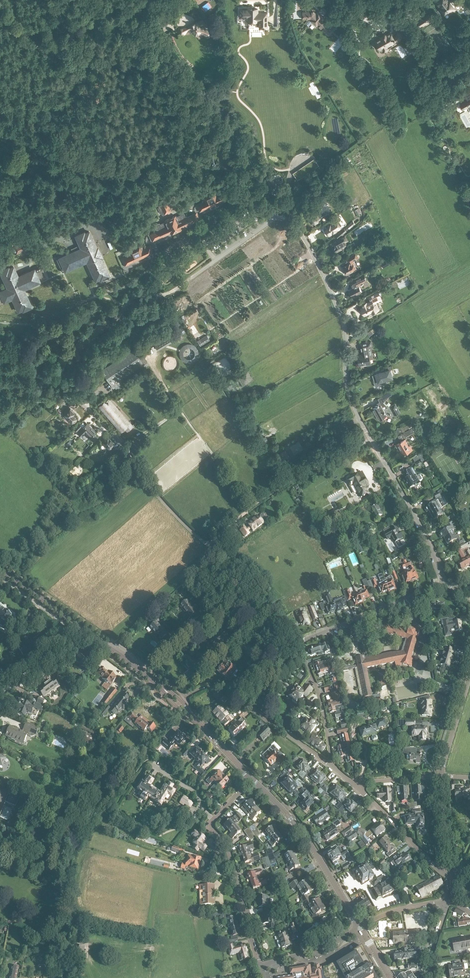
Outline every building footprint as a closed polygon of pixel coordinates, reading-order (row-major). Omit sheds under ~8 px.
[(445,15),(455,7),(451,2),(454,0),(439,0),(436,2),(441,8),(440,9),(445,15)] [(267,28),(267,12),(258,12),(258,9),(240,9),(240,13),(240,20),(249,20),(249,27),(267,28)] [(311,18),(306,23),(309,26),(313,22),(314,23),(314,24),(315,25),(316,25),(318,27),(328,35),(329,33),(330,34),(334,30),(333,29),(334,28),(334,27),(336,25),(333,22),(331,25),(330,26),(322,20),(323,19),(320,16),(315,11),(314,12),(302,12),(303,18),(308,17),(308,18),(311,18)] [(427,23),(428,24),(434,20),(430,13),(421,19),(417,22),(420,28),(427,23)] [(193,23),(186,28),(178,28),(178,35),(185,35),(184,31),(187,31),(190,29),(192,33),(193,32),(196,36),(200,32),(209,37),(212,32),(205,28),(203,26),(206,24),(203,19),(198,23),(197,22),(194,24),(193,23)] [(375,41),(380,49),(387,45),(389,48),(393,45),(392,44),(400,39),(403,29),(399,28),(396,36),(394,38),(390,32),(386,34),(386,33),(380,36),(381,38),(375,41)] [(407,44),(411,51),(416,48),(412,41),(407,44)] [(265,184),(270,192),(276,188),(270,181),(265,184)] [(203,202),(199,204),(197,205),(199,211),(227,198),(224,192),(218,195),(217,194),(216,195),(215,192),(202,198),(203,200),(202,201),(203,202)] [(168,203),(165,197),(158,200),(161,206),(159,207),(162,215),(163,215),(171,211),(169,206),(170,205),(169,203),(168,203)] [(312,210),(308,212),(310,215),(309,219),(311,222),(315,223),(318,221),(319,219),(320,218),(321,217),(324,215),(325,214),(327,214),(329,213),(328,213),(330,206),(327,206),(328,204),(325,203),(324,202),(323,203),(321,202),(321,203),(320,204),(321,206),(320,208),(319,207),(318,209),(318,210),(318,212),(317,213),(316,214),(314,214),(312,210)] [(182,228),(181,227),(199,219),(196,213),(186,217),(184,213),(176,217),(176,215),(165,220),(165,222),(160,224),(159,223),(154,225),(156,229),(157,229),(158,230),(149,234),(152,241),(170,233),(171,233),(182,228)] [(339,216),(331,221),(333,223),(324,228),(329,235),(333,232),(333,233),(337,231),(336,230),(341,227),(340,226),(341,225),(339,221),(341,219),(339,216)] [(336,252),(347,246),(347,245),(347,244),(347,243),(346,242),(349,240),(345,234),(350,229),(354,225),(355,224),(353,221),(351,223),(335,236),(338,239),(332,242),(335,246),(333,247),(336,252)] [(117,233),(119,239),(129,235),(126,228),(117,233)] [(59,258),(56,259),(62,272),(64,271),(65,272),(86,262),(95,281),(99,279),(100,280),(110,276),(102,258),(103,257),(98,246),(97,246),(89,230),(85,232),(84,231),(75,235),(79,245),(71,248),(72,251),(58,257),(59,258)] [(25,241),(20,243),(23,250),(30,246),(27,240),(28,239),(26,236),(23,237),(25,241)] [(15,253),(23,250),(20,243),(14,245),(13,242),(9,243),(11,247),(12,247),(15,253)] [(127,251),(129,255),(122,258),(125,265),(153,252),(150,246),(143,249),(141,245),(127,251)] [(354,271),(353,269),(356,268),(355,265),(356,264),(354,261),(360,257),(356,252),(347,258),(348,261),(346,262),(347,264),(343,267),(347,274),(354,271)] [(380,263),(383,268),(392,262),(389,257),(380,263)] [(41,282),(41,281),(47,278),(41,266),(35,269),(35,268),(18,275),(14,265),(10,267),(9,266),(0,270),(0,273),(7,287),(0,290),(0,295),(4,303),(12,299),(18,312),(22,310),(23,311),(33,307),(25,289),(41,282)] [(359,277),(349,282),(353,289),(350,290),(350,291),(350,292),(351,294),(352,294),(353,296),(363,292),(360,287),(361,287),(360,285),(360,284),(361,283),(368,280),(364,274),(363,274),(359,277)] [(378,291),(368,296),(370,300),(361,304),(362,307),(360,308),(364,316),(371,313),(380,309),(377,303),(382,300),(378,291)] [(98,321),(94,328),(94,329),(99,331),(99,332),(101,333),(106,326),(98,321)] [(92,327),(88,334),(93,337),(95,338),(99,332),(99,331),(94,329),(94,328),(92,327)] [(376,331),(374,328),(367,334),(369,336),(372,334),(373,334),(376,331)] [(86,333),(82,340),(87,342),(87,343),(89,344),(93,337),(88,334),(86,333)] [(158,350),(173,341),(170,335),(154,345),(158,350)] [(80,338),(76,345),(80,348),(83,350),(87,343),(87,342),(82,340),(80,338)] [(357,361),(358,361),(359,366),(367,364),(367,363),(370,362),(371,362),(370,359),(374,359),(371,347),(372,347),(371,341),(360,343),(361,349),(363,349),(364,354),(357,355),(358,356),(357,357),(357,361)] [(73,344),(69,351),(74,354),(76,355),(80,348),(76,345),(73,344)] [(67,349),(63,356),(63,357),(68,359),(70,361),(74,354),(69,351),(67,349)] [(134,349),(102,370),(114,388),(145,367),(149,365),(147,362),(140,350),(136,349),(134,350),(134,349)] [(63,357),(63,356),(61,355),(57,362),(64,366),(68,359),(63,357)] [(392,369),(392,366),(385,368),(386,371),(372,375),(376,386),(387,383),(386,379),(392,377),(390,370),(392,369)] [(373,408),(376,414),(384,409),(384,410),(389,407),(383,402),(390,396),(393,394),(392,391),(378,398),(380,402),(377,403),(377,405),(375,406),(375,407),(373,408)] [(121,430),(124,427),(127,431),(133,426),(109,398),(100,406),(121,430)] [(383,417),(390,413),(392,417),(400,412),(396,403),(389,407),(384,410),(384,409),(376,414),(379,420),(380,419),(381,421),(384,419),(383,417)] [(63,413),(65,415),(64,416),(64,417),(67,421),(69,421),(70,422),(71,421),(72,422),(73,421),(73,422),(74,422),(76,420),(76,419),(76,418),(77,417),(73,414),(74,413),(69,407),(68,409),(67,408),(64,411),(65,412),(63,413)] [(81,436),(84,433),(89,438),(93,442),(97,437),(94,434),(95,432),(87,423),(79,431),(78,433),(81,436)] [(82,426),(79,424),(73,431),(75,433),(82,426)] [(397,435),(408,429),(406,426),(402,428),(398,427),(396,432),(397,435)] [(414,432),(412,428),(403,433),(405,437),(414,432)] [(107,447),(108,447),(110,448),(114,443),(108,437),(107,438),(106,437),(105,439),(104,438),(101,441),(107,447)] [(405,439),(396,444),(403,455),(412,450),(405,439)] [(303,448),(299,442),(290,447),(294,453),(303,448)] [(280,462),(289,457),(285,451),(277,456),(280,462)] [(460,462),(464,458),(461,453),(456,455),(456,457),(458,460),(460,462)] [(415,486),(421,483),(420,482),(423,481),(423,479),(421,476),(419,475),(417,476),(417,475),(415,476),(411,469),(405,472),(408,479),(405,480),(409,489),(415,486)] [(362,482),(358,475),(349,480),(352,487),(355,486),(362,499),(369,495),(366,490),(369,488),(369,487),(365,480),(362,482)] [(438,492),(439,494),(434,496),(436,499),(443,495),(441,490),(438,492)] [(429,511),(431,514),(443,507),(438,499),(425,507),(425,508),(427,512),(429,511)] [(367,510),(370,508),(372,512),(374,511),(378,518),(383,515),(378,505),(373,508),(372,506),(373,506),(371,503),(365,506),(362,508),(363,511),(366,510),(367,510)] [(327,514),(330,519),(341,513),(338,508),(327,514)] [(442,512),(440,509),(431,514),(434,520),(445,514),(443,511),(442,512)] [(248,531),(251,529),(253,531),(264,523),(267,521),(262,514),(259,516),(258,516),(248,524),(249,526),(246,528),(245,527),(240,531),(244,537),(250,533),(248,531)] [(444,537),(445,539),(454,534),(453,530),(454,529),(452,525),(455,524),(453,520),(447,524),(450,528),(439,534),(441,538),(444,537)] [(402,538),(396,527),(392,530),(390,526),(383,530),(385,535),(387,540),(392,537),(398,548),(403,546),(400,540),(402,538)] [(456,537),(454,534),(445,539),(448,545),(457,540),(459,545),(465,542),(463,538),(460,540),(458,536),(456,537)] [(356,545),(359,554),(364,552),(360,544),(356,545)] [(457,549),(463,560),(459,563),(461,567),(460,567),(461,569),(462,569),(464,568),(464,569),(466,568),(466,567),(469,565),(469,546),(468,545),(467,544),(457,549)] [(400,552),(390,558),(392,561),(401,555),(400,552)] [(406,560),(403,561),(411,581),(412,581),(413,582),(415,581),(415,580),(418,579),(413,566),(410,568),(411,571),(409,572),(408,569),(407,567),(411,565),(409,562),(407,563),(406,560)] [(401,575),(404,581),(403,581),(403,583),(404,583),(405,584),(411,581),(403,561),(404,564),(401,565),(405,573),(401,575)] [(385,579),(384,580),(388,588),(388,590),(389,591),(389,592),(391,592),(392,592),(393,590),(396,589),(396,588),(393,581),(394,581),(395,581),(398,580),(395,573),(394,571),(393,567),(391,568),(392,572),(391,572),(392,574),(392,576),(391,576),(389,577),(388,578),(385,579)] [(372,580),(371,580),(374,588),(378,587),(378,588),(380,594),(386,591),(388,590),(388,588),(384,580),(382,574),(378,575),(381,583),(377,584),(375,579),(374,579),(373,579),(372,580)] [(358,589),(362,601),(363,601),(364,601),(366,600),(366,599),(369,598),(366,591),(370,589),(372,589),(369,581),(367,582),(366,579),(362,581),(364,584),(365,587),(362,588),(358,589)] [(363,602),(362,601),(358,589),(356,585),(353,586),(355,591),(357,595),(352,597),(349,590),(345,591),(348,600),(352,599),(355,606),(363,602)] [(326,609),(328,614),(336,611),(334,604),(330,593),(325,595),(327,602),(320,605),(323,611),(326,609)] [(340,599),(333,602),(337,613),(338,612),(339,613),(341,612),(341,611),(345,610),(340,599)] [(187,600),(179,606),(186,614),(186,615),(189,618),(191,616),(194,621),(199,617),(196,613),(197,612),(193,607),(192,607),(187,600)] [(444,611),(445,604),(431,603),(431,605),(428,604),(428,608),(431,609),(431,611),(444,611)] [(311,608),(309,608),(311,612),(314,620),(318,618),(313,606),(311,607),(311,608)] [(0,620),(0,621),(0,625),(3,627),(7,621),(9,623),(12,620),(9,618),(11,615),(0,607),(0,620)] [(298,617),(301,624),(303,624),(304,625),(306,624),(307,624),(307,625),(308,625),(309,625),(310,624),(306,613),(302,614),(301,612),(296,613),(298,617)] [(442,625),(444,625),(446,636),(452,635),(450,629),(455,628),(455,631),(463,630),(461,621),(454,622),(454,621),(449,622),(448,618),(441,619),(442,625)] [(163,630),(156,621),(150,627),(152,630),(151,631),(156,636),(157,635),(157,636),(158,635),(161,639),(166,635),(163,630)] [(333,660),(334,665),(336,672),(336,673),(353,670),(352,669),(357,668),(363,698),(362,698),(362,701),(364,710),(382,706),(380,698),(379,698),(378,695),(373,696),(367,668),(395,663),(396,667),(401,666),(401,664),(411,667),(414,659),(412,659),(420,628),(410,625),(408,630),(390,625),(390,624),(384,622),(384,623),(381,631),(383,632),(406,639),(405,642),(404,642),(402,651),(372,657),(369,657),(369,655),(365,656),(355,658),(357,665),(338,669),(336,659),(333,660)] [(214,637),(209,641),(214,646),(218,642),(219,644),(228,637),(222,629),(213,637),(214,637)] [(22,644),(23,645),(18,649),(23,655),(35,646),(34,644),(40,639),(36,634),(22,644)] [(230,655),(239,648),(237,645),(228,652),(230,655)] [(315,655),(323,654),(323,653),(326,652),(326,653),(326,654),(331,653),(329,645),(324,647),(324,648),(321,649),(321,648),(312,651),(312,652),(311,652),(312,656),(313,655),(314,656),(315,655)] [(440,665),(450,668),(452,664),(453,664),(455,657),(454,657),(455,653),(453,652),(454,649),(446,646),(445,650),(445,649),(442,658),(440,664),(440,665)] [(436,679),(431,653),(431,650),(430,650),(430,649),(427,649),(433,679),(436,679)] [(81,668),(82,668),(83,666),(88,661),(77,653),(74,658),(75,659),(74,660),(79,663),(79,665),(78,665),(78,666),(79,666),(79,667),(80,668),(81,668)] [(188,670),(185,673),(189,678),(194,674),(193,673),(195,671),(196,672),(199,670),(200,669),(199,668),(192,659),(191,659),(188,655),(183,659),(186,663),(185,663),(185,664),(184,665),(188,670)] [(251,658),(246,663),(251,667),(255,662),(251,658)] [(316,669),(316,670),(334,665),(333,660),(333,659),(325,661),(321,662),(321,660),(315,662),(315,665),(313,666),(314,670),(316,669)] [(220,673),(225,677),(225,679),(226,680),(228,680),(230,681),(233,677),(236,679),(242,672),(238,668),(236,670),(224,661),(223,660),(220,664),(221,665),(217,671),(220,673)] [(330,674),(336,672),(334,665),(316,670),(318,675),(319,677),(324,676),(323,673),(330,671),(330,674)] [(96,674),(102,678),(102,679),(105,682),(104,683),(110,687),(111,686),(117,678),(108,671),(107,672),(106,670),(101,667),(98,670),(95,668),(90,675),(93,677),(96,674)] [(43,696),(55,687),(56,690),(59,687),(58,685),(53,679),(50,681),(50,680),(41,687),(41,688),(38,690),(43,696)] [(299,702),(304,696),(307,698),(314,689),(307,684),(306,685),(306,684),(305,686),(304,688),(303,687),(301,688),(300,689),(296,686),(294,689),(294,690),(292,692),(291,693),(289,696),(294,699),(292,701),(296,704),(299,701),(299,702)] [(106,706),(110,701),(118,692),(113,688),(106,697),(102,703),(106,706)] [(125,691),(110,711),(114,715),(117,711),(119,713),(122,709),(123,711),(127,706),(125,704),(130,699),(126,696),(128,694),(125,691)] [(328,707),(329,708),(338,706),(342,705),(343,705),(342,700),(340,700),(339,698),(341,698),(339,692),(332,694),(333,700),(332,700),(332,702),(327,703),(328,704),(327,704),(327,707),(328,707)] [(419,698),(419,701),(423,701),(423,716),(431,716),(431,715),(432,714),(432,712),(431,712),(431,710),(432,710),(433,707),(432,707),(432,701),(427,701),(427,696),(419,698)] [(45,700),(39,697),(36,703),(42,706),(44,706),(47,701),(45,700)] [(228,705),(232,702),(229,699),(228,700),(225,697),(220,701),(223,705),(226,703),(228,705)] [(17,709),(20,710),(18,713),(24,716),(26,711),(31,713),(33,708),(37,709),(39,705),(31,701),(28,699),(27,703),(23,701),(22,705),(19,703),(19,704),(18,704),(17,708),(17,709)] [(216,705),(211,710),(214,713),(213,714),(219,720),(228,712),(227,711),(224,711),(220,707),(219,708),(216,705)] [(338,706),(329,708),(330,713),(336,712),(336,713),(335,714),(336,719),(340,718),(341,721),(346,719),(343,712),(344,712),(342,705),(338,706)] [(110,708),(107,706),(100,714),(103,717),(110,708)] [(136,726),(136,727),(141,731),(141,730),(144,732),(147,729),(151,732),(155,727),(141,715),(139,718),(131,712),(124,721),(133,727),(135,725),(136,726)] [(225,727),(233,720),(233,719),(231,717),(231,718),(228,715),(228,713),(228,712),(219,720),(225,727)] [(301,727),(302,728),(302,729),(304,730),(305,730),(308,732),(308,733),(309,734),(310,734),(311,734),(312,733),(314,735),(313,736),(316,738),(318,736),(312,732),(316,726),(317,727),(319,724),(316,722),(315,723),(311,720),(310,721),(305,717),(302,721),(304,723),(301,727)] [(244,721),(242,718),(235,725),(233,723),(231,725),(233,727),(228,731),(231,733),(231,734),(234,737),(244,728),(240,725),(244,721)] [(378,728),(387,726),(385,719),(376,722),(376,724),(378,728)] [(426,741),(426,736),(427,736),(427,727),(417,727),(417,725),(415,725),(415,722),(406,722),(406,726),(413,726),(413,728),(413,736),(419,736),(419,741),(426,741)] [(22,731),(10,726),(6,735),(24,743),(27,735),(31,737),(36,735),(38,729),(32,727),(33,726),(26,723),(22,731)] [(74,738),(73,740),(76,742),(80,735),(79,734),(80,733),(81,734),(82,731),(80,730),(81,729),(93,735),(95,732),(81,724),(78,729),(73,738),(74,738)] [(378,728),(376,724),(374,725),(360,730),(362,738),(372,735),(372,737),(372,738),(373,741),(374,741),(378,740),(378,739),(377,736),(376,735),(376,734),(377,733),(376,732),(379,731),(378,728)] [(120,733),(124,729),(120,726),(117,731),(115,732),(119,735),(120,733)] [(264,742),(273,734),(266,726),(257,735),(264,742)] [(100,753),(108,740),(106,739),(107,738),(104,736),(105,736),(98,733),(96,736),(103,740),(103,739),(105,740),(104,742),(83,732),(78,742),(100,753)] [(163,737),(160,741),(169,749),(172,746),(172,745),(175,741),(179,745),(183,741),(184,742),(185,741),(186,740),(186,739),(185,738),(186,737),(182,733),(181,735),(177,732),(169,741),(164,737),(163,738),(163,737)] [(337,748),(338,753),(352,750),(351,745),(349,738),(348,734),(340,736),(342,744),(343,744),(343,746),(337,748)] [(323,742),(316,738),(313,736),(309,742),(322,752),(327,746),(322,743),(323,742)] [(190,755),(195,760),(197,757),(199,758),(203,755),(200,752),(201,751),(197,747),(190,755)] [(276,760),(281,765),(287,760),(276,748),(273,752),(266,759),(271,765),(276,760)] [(417,750),(416,750),(416,749),(410,750),(409,751),(409,753),(411,753),(410,760),(416,760),(416,763),(421,763),(422,754),(423,755),(423,750),(417,750)] [(339,758),(345,756),(346,763),(354,761),(352,750),(338,753),(339,758)] [(199,758),(197,757),(195,760),(198,762),(193,767),(201,774),(200,775),(203,778),(207,773),(204,770),(204,771),(200,767),(205,763),(206,764),(209,761),(203,755),(199,758)] [(297,768),(301,771),(301,772),(303,774),(300,777),(303,779),(306,775),(309,771),(311,769),(306,765),(307,764),(303,761),(297,768)] [(285,769),(281,773),(286,779),(281,783),(283,785),(283,787),(284,788),(286,788),(293,782),(287,775),(289,774),(285,769)] [(310,778),(311,777),(315,781),(321,774),(316,769),(313,774),(309,771),(306,775),(310,778)] [(212,782),(214,785),(216,783),(220,779),(220,780),(224,776),(223,775),(224,774),(222,773),(222,774),(219,771),(213,777),(211,775),(206,781),(209,785),(212,782)] [(315,781),(320,785),(319,787),(320,788),(318,792),(321,795),(324,791),(327,787),(322,783),(327,778),(321,774),(315,781)] [(213,792),(218,787),(220,789),(226,783),(227,784),(229,782),(224,776),(220,780),(220,779),(216,783),(214,785),(210,789),(213,792)] [(164,801),(165,799),(169,801),(175,791),(172,789),(174,786),(169,783),(167,787),(164,785),(160,792),(150,786),(154,781),(153,780),(151,778),(150,779),(147,777),(144,782),(142,781),(137,789),(140,791),(137,795),(145,801),(146,799),(147,799),(148,797),(149,798),(149,797),(155,801),(154,802),(157,804),(156,805),(159,807),(160,806),(161,806),(164,801)] [(296,789),(301,794),(305,790),(301,786),(299,788),(293,782),(286,788),(291,793),(296,789)] [(299,797),(304,802),(301,805),(306,811),(314,803),(307,796),(314,790),(310,786),(305,791),(305,790),(301,794),(301,795),(299,797)] [(327,787),(324,791),(329,795),(330,793),(335,798),(341,790),(336,786),(332,791),(327,787)] [(416,801),(423,800),(422,795),(424,795),(424,786),(421,786),(415,787),(416,801)] [(455,797),(455,801),(457,801),(458,801),(458,800),(459,800),(459,799),(462,798),(463,797),(464,797),(464,798),(465,800),(467,799),(468,798),(468,797),(469,797),(469,786),(468,786),(468,789),(463,789),(463,786),(456,787),(457,791),(456,791),(456,797),(455,797)] [(397,792),(401,792),(402,802),(408,801),(407,788),(401,788),(401,787),(397,787),(397,792)] [(392,806),(392,804),(391,802),(391,789),(382,789),(382,793),(377,793),(378,798),(385,797),(385,803),(388,802),(388,806),(392,806)] [(333,808),(338,812),(346,802),(343,799),(346,795),(341,790),(335,798),(339,801),(338,803),(340,804),(337,807),(335,806),(333,808)] [(19,797),(9,793),(5,802),(15,806),(19,797)] [(184,805),(184,804),(190,808),(193,804),(187,800),(188,799),(184,796),(180,803),(184,805)] [(243,806),(250,813),(256,807),(253,804),(255,802),(251,799),(243,806)] [(346,814),(343,812),(346,808),(351,813),(357,806),(353,803),(352,804),(348,800),(346,802),(338,812),(343,816),(346,814)] [(317,826),(322,823),(321,821),(325,819),(326,821),(330,818),(326,812),(330,809),(328,805),(315,814),(316,816),(312,819),(317,826)] [(417,807),(415,808),(417,825),(418,829),(421,829),(421,830),(422,830),(422,831),(423,831),(423,830),(424,830),(424,828),(423,816),(421,816),(421,812),(420,806),(417,807)] [(250,813),(252,815),(250,818),(252,821),(261,812),(256,807),(250,813)] [(405,820),(407,820),(407,824),(413,824),(413,825),(417,825),(415,808),(413,809),(410,809),(411,814),(412,817),(405,817),(405,820)] [(224,825),(229,830),(237,824),(238,823),(237,820),(238,819),(240,821),(243,819),(238,814),(224,825)] [(345,822),(342,817),(338,819),(339,820),(333,824),(334,827),(323,834),(327,841),(339,833),(336,828),(341,825),(345,822)] [(359,837),(362,839),(362,840),(367,845),(371,842),(371,841),(369,839),(369,838),(370,837),(374,834),(377,837),(385,831),(380,823),(366,834),(367,833),(360,829),(360,831),(358,834),(360,835),(359,837)] [(242,832),(238,828),(239,827),(237,824),(229,830),(231,834),(230,835),(233,839),(242,832)] [(254,824),(249,828),(253,833),(258,830),(254,824)] [(266,832),(272,838),(278,833),(276,830),(278,829),(275,825),(266,832)] [(354,832),(351,827),(342,833),(345,838),(354,832)] [(244,831),(248,837),(253,833),(249,828),(244,831)] [(195,830),(191,835),(195,838),(192,843),(195,845),(192,848),(197,852),(199,849),(203,852),(207,847),(203,844),(204,843),(203,843),(204,841),(205,842),(207,839),(204,838),(204,837),(199,833),(199,834),(195,830)] [(258,830),(253,833),(256,838),(261,834),(258,830)] [(358,837),(355,832),(346,837),(350,843),(358,837)] [(251,841),(256,838),(253,833),(248,837),(251,841)] [(283,839),(278,833),(272,838),(274,841),(271,843),(274,846),(283,839)] [(381,845),(384,848),(390,843),(386,838),(380,843),(381,845)] [(242,852),(243,856),(251,853),(250,850),(254,848),(253,843),(246,845),(247,846),(242,848),(240,848),(238,849),(239,853),(242,852)] [(390,843),(384,848),(388,853),(390,852),(392,854),(396,850),(395,848),(390,843)] [(329,860),(330,859),(330,860),(334,857),(335,858),(339,855),(342,852),(339,847),(335,849),(333,850),(330,851),(331,853),(328,856),(327,857),(328,858),(328,859),(329,860)] [(285,856),(289,864),(297,860),(295,856),(297,855),(295,851),(285,856)] [(339,855),(335,858),(334,857),(330,860),(332,863),(333,862),(335,866),(339,864),(337,861),(342,858),(343,859),(345,860),(348,858),(348,856),(346,853),(344,852),(343,853),(342,852),(339,855)] [(252,856),(251,853),(243,856),(244,859),(244,860),(246,863),(252,861),(253,862),(261,860),(259,854),(252,856)] [(393,868),(397,865),(403,861),(405,863),(411,858),(407,853),(403,856),(403,855),(400,857),(397,853),(387,860),(393,868)] [(185,854),(183,860),(199,864),(200,863),(201,862),(201,861),(201,860),(201,859),(185,854)] [(268,857),(270,862),(272,867),(277,865),(277,863),(274,855),(268,857)] [(163,868),(164,864),(164,863),(150,860),(148,865),(163,869),(163,868)] [(185,867),(186,867),(198,870),(199,869),(199,867),(199,866),(199,864),(183,860),(182,863),(180,868),(185,870),(185,867)] [(300,866),(297,860),(289,864),(286,865),(291,874),(295,871),(294,869),(300,866)] [(375,875),(368,864),(356,872),(363,883),(369,880),(374,877),(373,876),(375,875)] [(47,874),(49,868),(41,865),(39,870),(47,874)] [(250,878),(252,882),(259,879),(258,876),(264,874),(262,870),(257,872),(257,871),(246,875),(247,879),(250,878),(250,879),(250,878)] [(378,879),(377,879),(372,882),(374,887),(378,884),(378,885),(380,884),(380,885),(381,884),(382,883),(387,880),(384,875),(378,879)] [(286,882),(283,876),(277,879),(278,880),(280,885),(286,882)] [(430,880),(427,881),(433,891),(444,885),(440,878),(438,876),(434,878),(434,879),(431,881),(430,880)] [(392,880),(397,888),(401,885),(398,879),(396,880),(394,878),(392,880)] [(254,889),(255,889),(262,887),(262,886),(268,884),(267,880),(260,882),(259,879),(252,882),(254,888),(253,888),(254,889)] [(295,887),(299,892),(311,885),(308,880),(300,884),(298,880),(291,884),(294,888),(295,887)] [(371,892),(376,901),(396,890),(391,880),(377,887),(378,889),(371,892)] [(422,897),(433,891),(427,881),(416,887),(422,897)] [(200,905),(201,905),(215,904),(215,885),(200,886),(200,905)] [(300,898),(303,903),(309,899),(307,895),(314,890),(311,885),(299,892),(301,897),(300,898)] [(263,908),(263,913),(269,913),(269,896),(258,897),(258,905),(257,905),(257,908),(263,908)] [(307,906),(310,911),(323,904),(320,898),(312,903),(309,899),(303,903),(305,907),(307,906)] [(359,907),(362,912),(363,913),(365,912),(366,914),(372,910),(370,907),(371,907),(368,901),(359,907)] [(326,909),(323,904),(310,911),(313,916),(311,917),(314,922),(321,918),(318,914),(326,909)] [(454,912),(462,917),(464,913),(456,908),(454,912)] [(231,925),(232,929),(239,927),(237,919),(235,920),(235,917),(228,919),(228,913),(214,913),(214,916),(221,916),(221,919),(226,919),(226,923),(229,922),(230,926),(231,925)] [(269,913),(263,913),(264,921),(262,921),(262,924),(269,923),(269,929),(275,929),(274,913),(269,913)] [(331,917),(325,921),(325,922),(319,926),(324,933),(336,925),(331,917)] [(469,925),(469,919),(468,919),(468,918),(463,919),(463,920),(458,920),(459,926),(469,925)] [(290,925),(293,934),(299,932),(295,923),(290,925)] [(241,934),(239,927),(232,929),(233,935),(231,936),(232,939),(229,940),(229,943),(238,941),(238,938),(237,938),(237,935),(241,934)] [(420,941),(419,930),(393,932),(394,944),(420,941)] [(279,940),(282,948),(292,945),(291,940),(290,941),(287,932),(277,935),(278,940),(279,940)] [(455,951),(469,948),(469,936),(452,940),(455,951)] [(240,953),(243,961),(249,959),(245,945),(235,948),(234,942),(228,944),(231,955),(240,953)] [(278,977),(378,977),(372,967),(373,966),(362,947),(357,950),(331,965),(333,968),(322,971),(322,968),(320,968),(319,966),(314,966),(315,969),(311,970),(311,967),(290,969),(291,976),(278,977)] [(395,961),(406,960),(406,957),(408,957),(408,956),(408,952),(408,951),(407,947),(402,948),(402,952),(394,953),(394,956),(394,958),(395,958),(395,961)] [(406,957),(406,960),(417,958),(417,956),(417,955),(417,953),(416,953),(416,951),(408,952),(408,956),(408,957),(406,957)] [(449,966),(450,972),(465,970),(468,969),(467,964),(468,964),(467,957),(462,958),(463,964),(449,966)] [(19,966),(12,964),(9,977),(16,977),(19,966)] [(465,970),(450,972),(450,977),(465,976),(465,977),(467,976),(467,977),(469,977),(469,976),(469,972),(468,971),(468,969),(465,970)]
